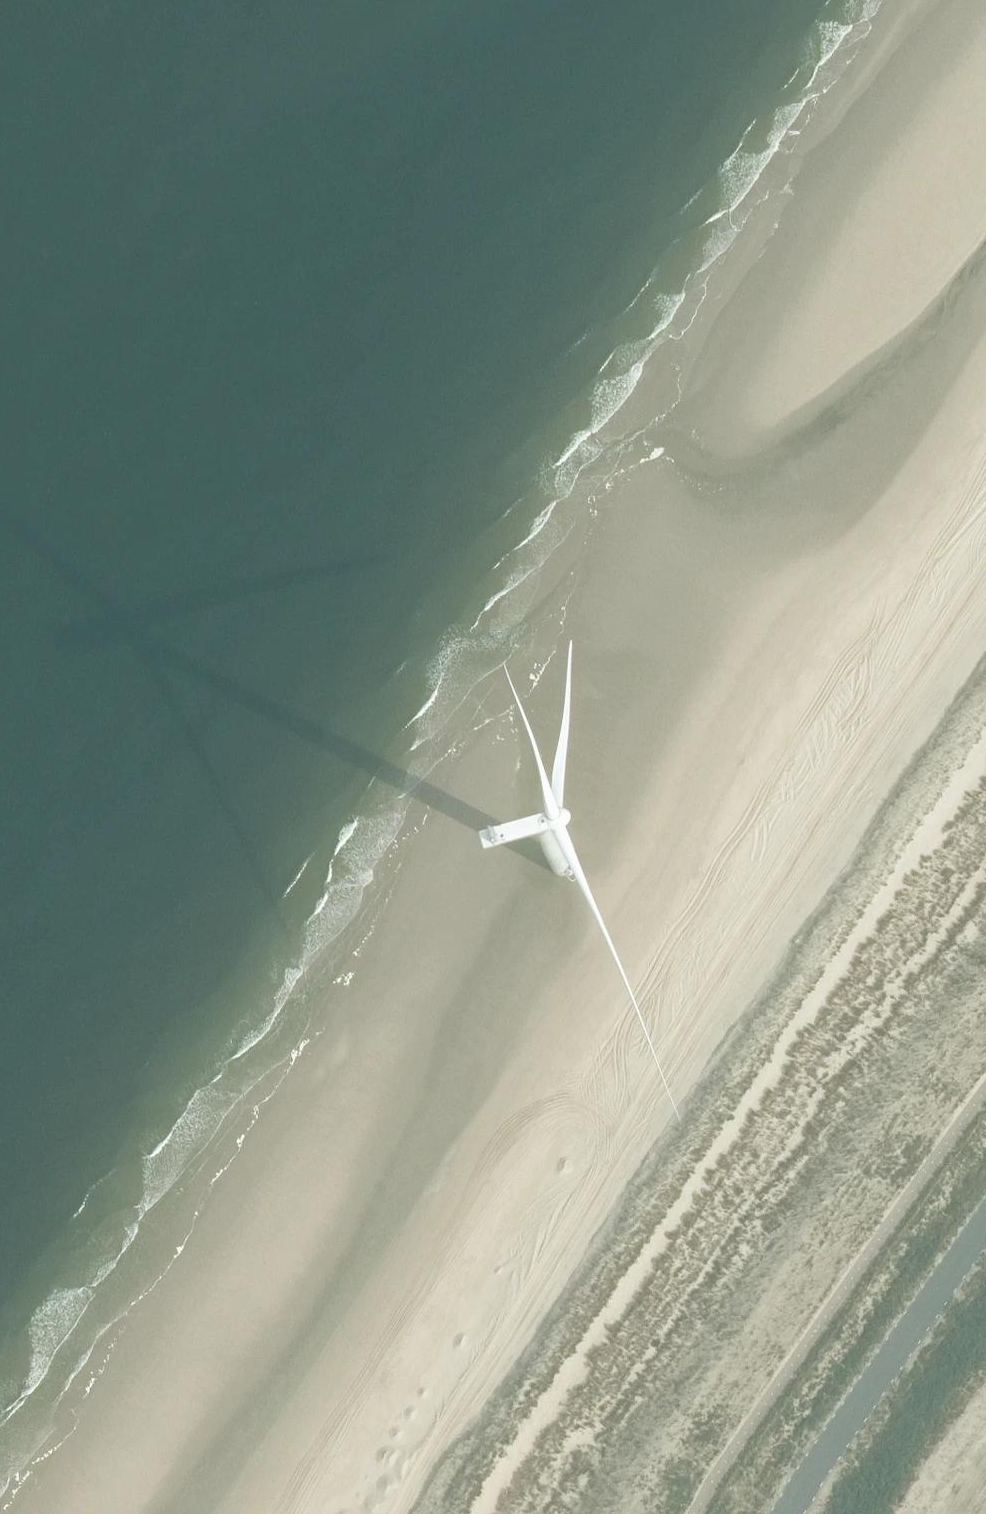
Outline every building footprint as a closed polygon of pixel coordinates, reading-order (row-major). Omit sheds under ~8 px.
[(514,876),(514,877),(513,878),(514,880),(514,881),(514,882),(514,883),(514,884),(514,886),(515,887),(515,888),(515,889),(516,890),(516,891),(516,892),(517,893),(517,894),(518,895),(519,896),(519,897),(520,898),(521,899),(521,900),(522,901),(523,902),(524,903),(525,904),(526,904),(527,905),(528,906),(528,907),(529,907),(531,908),(532,908),(533,909),(534,910),(535,910),(536,910),(537,911),(538,911),(539,911),(540,912),(542,912),(543,912),(544,912),(545,912),(546,912),(547,912),(549,912),(550,912),(551,912),(552,912),(553,912),(555,912),(556,911),(557,911),(558,911),(559,910),(560,910),(561,909),(562,909),(563,908),(564,908),(566,907),(567,907),(567,906),(568,905),(569,904),(570,904),(571,903),(572,902),(573,901),(574,900),(574,899),(575,898),(576,897),(576,896),(577,895),(578,894),(578,893),(579,892),(579,891),(579,890),(580,889),(580,888),(580,887),(581,886),(581,884),(581,883),(581,882),(581,881),(581,880),(582,878),(581,877),(581,876),(581,875),(581,874),(581,873),(581,871),(580,870),(580,869),(580,868),(579,867),(579,866),(579,865),(578,864),(578,862),(577,861),(576,860),(576,859),(575,858),(574,858),(574,857),(573,856),(572,855),(571,854),(570,853),(569,852),(568,852),(567,851),(567,850),(566,850),(565,849),(563,848),(562,848),(561,847),(560,847),(559,847),(558,846),(557,846),(556,845),(555,845),(553,845),(552,845),(551,845),(550,845),(549,844),(547,844),(546,844),(545,845),(544,845),(543,845),(542,845),(540,845),(539,845),(538,846),(537,846),(536,846),(535,847),(534,847),(533,848),(532,848),(531,849),(529,850),(528,850),(528,851),(527,852),(526,852),(525,853),(524,854),(523,855),(522,856),(521,857),(521,858),(520,858),(519,859),(519,860),(518,861),(517,862),(517,864),(516,865),(516,866),(516,867),(515,868),(515,869),(515,870),(514,871),(514,873),(514,874),(514,875),(514,876)]
